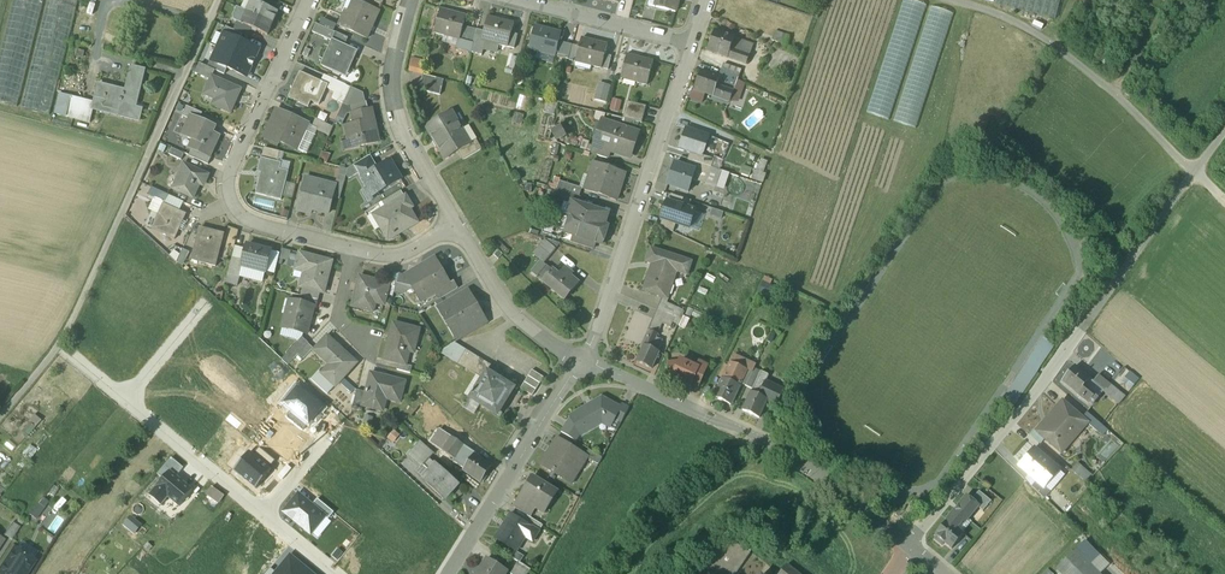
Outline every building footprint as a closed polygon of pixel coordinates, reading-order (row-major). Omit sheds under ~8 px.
[(0,53),(0,102),(17,107),(43,0),(13,0),(0,53)] [(22,108),(50,115),(78,0),(48,0),(22,108)] [(252,0),(251,0),(246,11),(272,23),(278,12),(261,4),(252,0)] [(352,0),(350,0),(338,26),(367,39),(379,12),(352,0)] [(656,7),(651,5),(651,6),(675,12),(679,0),(658,0),(656,7)] [(869,112),(891,118),(923,2),(917,0),(900,0),(869,112)] [(995,3),(1055,18),(1060,0),(996,0),(995,3)] [(918,127),(950,10),(929,5),(897,121),(918,127)] [(465,17),(446,12),(446,11),(440,9),(434,33),(444,35),(445,33),(460,37),(459,39),(460,39),(463,26),(466,16),(465,16),(465,17)] [(272,23),(246,11),(241,22),(237,20),(237,21),(251,27),(267,35),(272,23)] [(507,23),(489,18),(489,17),(488,17),(484,31),(482,40),(483,40),(484,38),(498,42),(497,44),(508,47),(510,36),(517,38),(518,35),(511,33),(514,23),(507,22),(507,23)] [(251,27),(237,21),(233,29),(247,36),(251,27)] [(335,32),(316,24),(312,32),(331,41),(332,40),(335,32)] [(470,28),(463,26),(460,39),(466,41),(470,28)] [(559,33),(540,29),(541,28),(534,26),(528,50),(539,53),(539,50),(554,54),(554,56),(558,41),(560,32),(559,32),(559,33)] [(224,33),(239,40),(242,34),(225,27),(223,33),(224,33)] [(476,29),(470,28),(466,41),(473,43),(476,29)] [(484,31),(476,29),(473,43),(481,45),(482,40),(484,31)] [(735,37),(715,30),(715,32),(712,31),(709,38),(712,39),(708,50),(728,57),(731,49),(735,37)] [(348,38),(335,32),(332,40),(344,46),(348,38)] [(239,40),(224,33),(212,60),(227,67),(247,76),(259,49),(239,40)] [(517,38),(510,36),(508,47),(515,48),(517,38)] [(754,44),(735,37),(731,49),(750,55),(754,44)] [(600,44),(582,39),(582,38),(581,38),(579,47),(575,61),(575,62),(576,62),(576,59),(591,63),(590,66),(601,68),(604,54),(607,45),(600,43),(600,44)] [(331,41),(320,65),(341,74),(344,68),(349,70),(357,52),(344,46),(332,40),(331,41)] [(563,43),(558,41),(554,56),(560,57),(563,43)] [(572,45),(563,43),(560,57),(568,59),(572,45)] [(579,47),(572,45),(568,59),(575,61),(579,47)] [(750,55),(731,49),(728,57),(747,63),(750,55)] [(613,57),(604,54),(601,68),(610,70),(613,57)] [(1110,58),(1102,54),(1099,60),(1106,64),(1110,58)] [(646,61),(627,56),(627,55),(626,55),(620,78),(621,78),(622,76),(636,80),(636,82),(646,85),(652,61),(646,60),(646,61)] [(224,74),(227,67),(212,60),(211,60),(208,67),(215,70),(224,74)] [(423,65),(411,62),(409,73),(420,76),(423,65)] [(208,67),(199,63),(195,73),(210,80),(211,77),(215,70),(208,67)] [(126,90),(99,84),(95,97),(104,100),(102,107),(119,111),(118,115),(139,120),(142,109),(135,107),(144,70),(131,66),(126,90)] [(719,77),(701,70),(694,89),(730,101),(734,91),(717,85),(720,77),(719,77)] [(738,78),(721,71),(719,77),(720,77),(717,85),(734,91),(738,78)] [(313,78),(300,72),(288,97),(300,102),(302,97),(318,104),(327,85),(313,78)] [(437,78),(423,75),(419,90),(440,95),(442,87),(435,86),(437,78)] [(240,90),(211,77),(210,80),(204,94),(221,101),(218,107),(230,112),(240,90)] [(351,87),(336,80),(332,88),(347,95),(351,87)] [(363,92),(351,87),(347,95),(343,104),(347,106),(350,105),(366,102),(363,92)] [(611,90),(599,87),(596,103),(607,105),(611,90)] [(61,93),(56,114),(88,122),(93,101),(61,93)] [(646,106),(627,101),(622,118),(642,123),(642,122),(640,122),(642,114),(644,115),(644,114),(642,114),(644,107),(646,107),(646,106)] [(366,102),(350,105),(352,113),(369,110),(367,102),(366,102)] [(621,104),(613,102),(611,113),(618,114),(621,104)] [(202,113),(186,106),(182,115),(189,118),(191,115),(199,119),(202,113)] [(307,122),(278,109),(265,137),(278,143),(279,141),(295,148),(307,122)] [(369,110),(352,113),(354,123),(345,125),(350,148),(379,142),(371,109),(369,110)] [(515,111),(512,119),(520,122),(523,114),(515,111)] [(451,112),(426,127),(445,158),(457,151),(470,143),(451,112)] [(199,119),(191,115),(189,118),(182,134),(196,140),(192,148),(209,156),(218,135),(210,132),(213,125),(199,119)] [(333,126),(316,118),(311,127),(329,135),(333,126)] [(638,132),(606,122),(601,138),(596,137),(593,146),(609,151),(611,147),(631,154),(638,132)] [(709,135),(686,127),(679,148),(690,152),(702,156),(709,135)] [(566,139),(561,128),(551,133),(556,143),(566,139)] [(470,143),(457,151),(462,159),(482,148),(476,139),(470,143)] [(729,144),(718,139),(711,155),(722,160),(729,144)] [(609,151),(593,146),(591,153),(607,159),(609,151)] [(184,153),(171,147),(168,154),(181,160),(184,153)] [(279,151),(264,147),(262,158),(277,161),(279,151)] [(192,148),(191,148),(188,155),(208,164),(211,157),(209,156),(192,148)] [(702,156),(690,152),(688,159),(710,167),(713,159),(702,156)] [(262,158),(261,157),(257,171),(261,172),(255,193),(281,199),(288,171),(280,169),(281,163),(277,161),(262,158)] [(390,160),(376,168),(373,167),(367,157),(353,165),(366,189),(372,185),(376,193),(401,178),(390,160)] [(688,159),(681,157),(679,164),(695,170),(693,178),(705,182),(710,167),(688,159)] [(752,177),(760,180),(767,164),(759,161),(752,177)] [(625,172),(593,162),(588,176),(584,189),(616,200),(625,172)] [(208,175),(183,163),(172,188),(193,198),(200,181),(204,183),(208,175)] [(679,164),(673,163),(666,184),(688,191),(693,178),(695,170),(679,164)] [(705,183),(723,189),(729,172),(711,166),(705,183)] [(334,185),(305,178),(297,210),(310,214),(311,209),(328,213),(332,197),(335,185),(334,185)] [(344,181),(336,179),(334,185),(335,185),(332,197),(339,199),(344,181)] [(581,188),(559,180),(556,188),(578,196),(581,188)] [(168,194),(151,187),(148,194),(164,202),(168,194)] [(578,196),(556,188),(554,196),(571,201),(571,200),(576,202),(578,196)] [(400,190),(381,201),(385,208),(404,197),(400,190)] [(168,194),(164,202),(164,204),(179,211),(183,201),(168,194)] [(668,201),(689,208),(691,200),(671,194),(668,201)] [(385,208),(381,210),(376,213),(381,222),(378,224),(387,239),(416,221),(409,208),(412,206),(406,196),(404,197),(385,208)] [(576,202),(571,200),(571,201),(567,214),(572,216),(568,227),(575,229),(574,231),(582,234),(581,237),(594,241),(601,243),(607,225),(603,224),(607,212),(576,202)] [(668,201),(667,201),(661,218),(663,219),(676,223),(689,227),(695,210),(689,208),(668,201)] [(164,204),(163,203),(152,229),(175,239),(186,214),(179,211),(164,204)] [(673,231),(676,223),(663,219),(660,226),(673,231)] [(200,227),(192,259),(215,265),(218,257),(215,256),(221,233),(224,234),(200,227)] [(582,234),(574,231),(571,241),(592,248),(594,241),(581,237),(582,234)] [(271,251),(247,244),(243,260),(242,266),(243,266),(266,273),(271,251)] [(550,255),(539,245),(533,253),(544,262),(550,255)] [(691,261),(651,247),(647,260),(652,262),(643,289),(667,297),(676,270),(687,273),(691,261)] [(189,251),(182,248),(176,262),(183,265),(189,251)] [(332,261),(299,252),(296,267),(307,270),(303,287),(320,292),(324,292),(332,261)] [(426,264),(406,275),(413,286),(419,297),(435,287),(441,297),(457,288),(453,280),(450,282),(435,256),(425,262),(426,264)] [(243,260),(231,257),(225,282),(238,286),(243,266),(242,266),(243,260)] [(565,267),(558,275),(546,265),(537,276),(565,299),(578,282),(568,274),(571,271),(565,267)] [(398,273),(389,271),(386,282),(389,283),(389,284),(395,286),(398,273)] [(406,275),(400,273),(395,291),(402,293),(413,286),(406,275)] [(386,282),(360,275),(352,306),(372,311),(377,293),(386,296),(389,284),(389,283),(386,282)] [(320,292),(303,287),(301,296),(304,297),(318,300),(320,292)] [(468,290),(439,306),(459,340),(464,337),(459,329),(482,316),(482,315),(472,300),(474,299),(468,290)] [(318,300),(304,297),(303,303),(314,306),(314,307),(316,308),(318,300)] [(303,303),(290,300),(283,327),(307,333),(314,307),(314,306),(303,303)] [(678,307),(660,300),(656,309),(674,316),(678,307)] [(674,316),(656,309),(647,329),(649,330),(657,333),(661,323),(670,327),(674,316)] [(482,316),(459,329),(464,337),(488,323),(483,314),(482,315),(482,316)] [(419,329),(393,323),(384,358),(398,362),(405,364),(409,350),(407,350),(410,340),(416,342),(419,329)] [(657,333),(649,330),(643,345),(651,348),(657,333)] [(303,336),(282,359),(288,365),(298,353),(308,343),(309,342),(303,336)] [(356,362),(327,336),(314,350),(332,366),(324,375),(335,385),(356,362)] [(1045,337),(1031,357),(1042,365),(1056,345),(1045,337)] [(475,355),(454,342),(440,351),(439,352),(467,369),(475,355)] [(308,343),(298,353),(303,358),(313,347),(308,343)] [(643,345),(643,344),(636,360),(652,367),(659,351),(651,348),(643,345)] [(491,365),(475,355),(467,369),(482,378),(486,371),(491,365)] [(696,368),(680,360),(679,362),(668,363),(669,374),(673,374),(672,377),(690,385),(692,381),(698,368),(696,368)] [(731,361),(723,377),(732,381),(739,365),(740,365),(731,361)] [(405,364),(398,362),(397,369),(410,373),(412,366),(405,364)] [(699,362),(696,368),(698,368),(692,381),(698,384),(707,365),(699,362)] [(752,371),(739,365),(732,381),(739,385),(740,382),(746,385),(752,371)] [(1089,379),(1075,366),(1062,381),(1078,393),(1083,386),(1089,379)] [(754,367),(752,371),(746,385),(752,388),(760,370),(754,367)] [(543,377),(531,370),(520,388),(532,395),(543,377)] [(768,374),(760,370),(752,388),(751,391),(767,399),(776,404),(784,390),(765,381),(768,374)] [(517,389),(486,371),(482,378),(470,398),(479,404),(500,416),(517,389)] [(1139,379),(1130,372),(1122,381),(1131,388),(1139,379)] [(405,381),(370,373),(365,392),(362,405),(363,406),(377,409),(380,396),(400,401),(405,381)] [(1124,396),(1098,374),(1092,381),(1092,382),(1103,391),(1118,404),(1124,396)] [(723,377),(714,396),(731,403),(740,385),(739,385),(732,381),(723,377)] [(344,378),(340,382),(350,391),(354,386),(344,378)] [(1092,381),(1089,379),(1083,386),(1098,398),(1103,391),(1092,382),(1092,381)] [(281,403),(290,411),(292,409),(308,423),(310,425),(324,408),(296,385),(281,403)] [(1098,398),(1083,386),(1078,393),(1092,405),(1098,398)] [(365,392),(356,390),(352,408),(361,411),(363,406),(362,405),(365,392)] [(751,391),(750,391),(742,409),(759,417),(767,399),(751,391)] [(470,398),(467,397),(464,402),(465,407),(474,413),(479,404),(470,398)] [(601,397),(570,415),(571,416),(580,433),(581,434),(598,424),(597,421),(605,417),(612,421),(615,418),(620,407),(619,407),(601,397)] [(1082,416),(1062,399),(1036,429),(1061,451),(1087,421),(1088,421),(1082,416)] [(628,408),(621,404),(619,407),(620,407),(615,418),(621,421),(628,408)] [(286,416),(302,430),(308,423),(292,409),(290,411),(286,416)] [(1107,428),(1087,410),(1082,416),(1088,421),(1087,421),(1097,429),(1102,434),(1107,428)] [(364,415),(362,426),(369,428),(371,417),(364,415)] [(571,416),(561,432),(575,440),(580,433),(571,416)] [(437,426),(428,441),(440,448),(454,458),(462,447),(463,446),(437,426)] [(393,430),(387,437),(391,441),(398,434),(393,430)] [(584,454),(556,437),(540,464),(563,478),(568,469),(574,473),(585,455),(584,454)] [(420,440),(407,454),(421,467),(424,464),(429,458),(434,453),(420,440)] [(454,458),(453,460),(465,468),(474,455),(462,447),(454,458)] [(1059,469),(1034,447),(1020,463),(1034,476),(1034,477),(1036,479),(1044,486),(1045,485),(1059,469)] [(268,467),(274,461),(258,448),(253,455),(268,467)] [(602,457),(588,448),(584,454),(585,455),(598,464),(602,457)] [(270,468),(268,467),(253,455),(249,452),(234,471),(254,488),(270,468)] [(492,466),(475,454),(474,455),(465,468),(464,470),(481,482),(482,481),(484,481),(488,476),(486,475),(492,466)] [(171,457),(157,474),(163,479),(169,470),(176,476),(183,468),(171,457)] [(439,466),(429,458),(424,464),(434,472),(439,466)] [(434,472),(424,464),(421,467),(417,471),(427,480),(434,472)] [(1092,475),(1078,464),(1072,471),(1086,482),(1092,475)] [(427,480),(425,482),(444,499),(458,484),(439,466),(434,472),(427,480)] [(160,505),(167,497),(178,506),(192,489),(176,476),(169,470),(163,479),(156,487),(149,496),(160,505)] [(557,491),(533,476),(529,481),(529,480),(524,487),(525,488),(517,500),(533,509),(535,507),(544,512),(557,491)] [(1044,486),(1036,479),(1032,485),(1044,497),(1050,490),(1045,485),(1044,486)] [(211,485),(205,493),(217,502),(223,494),(211,485)] [(991,499),(979,490),(972,499),(978,504),(978,505),(983,509),(991,499)] [(1056,496),(1050,490),(1044,497),(1056,508),(1061,502),(1055,497),(1056,496)] [(311,534),(325,516),(311,505),(298,494),(284,511),(311,534)] [(967,495),(948,519),(955,525),(961,518),(965,521),(978,505),(978,504),(972,499),(967,495)] [(42,497),(29,513),(48,528),(53,522),(57,526),(64,519),(56,512),(58,511),(42,497)] [(328,518),(333,512),(316,499),(311,505),(325,516),(328,518)] [(533,509),(517,500),(513,507),(529,516),(529,515),(529,516),(533,509)] [(525,522),(510,513),(505,522),(507,523),(498,539),(516,550),(524,536),(533,541),(539,531),(525,522)] [(529,516),(529,515),(529,516),(525,522),(539,531),(543,524),(529,516)] [(948,519),(935,534),(936,535),(934,538),(942,544),(944,541),(953,548),(964,533),(955,525),(948,519)] [(12,523),(4,535),(11,540),(19,527),(12,523)] [(751,552),(726,535),(699,573),(735,573),(751,552)] [(1097,557),(1083,543),(1075,550),(1089,565),(1097,557)] [(6,562),(0,571),(0,573),(25,573),(33,561),(15,550),(6,562)] [(1075,550),(1053,572),(1054,573),(1098,573),(1089,565),(1075,550)] [(306,570),(290,556),(276,572),(274,573),(303,573),(306,570)] [(487,557),(477,573),(505,573),(508,570),(487,557)] [(510,573),(512,573),(526,573),(530,568),(518,560),(510,573)] [(787,564),(779,573),(799,573),(787,564)]
